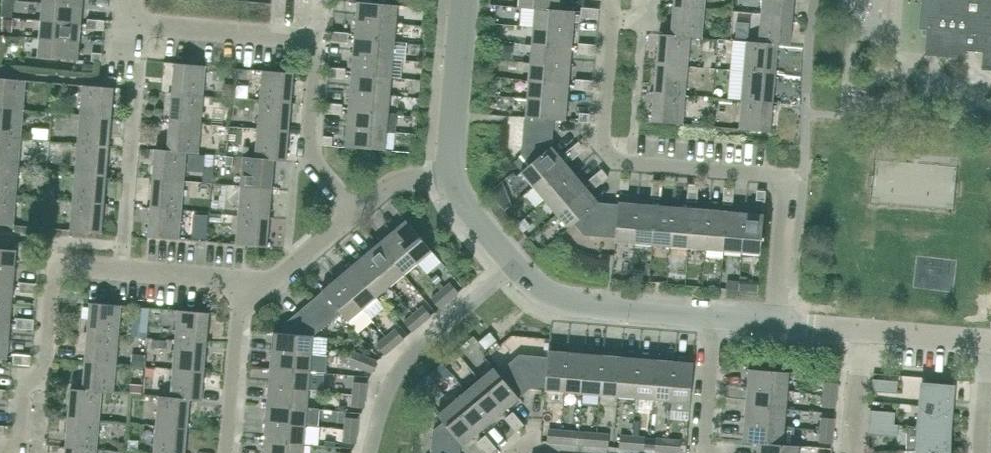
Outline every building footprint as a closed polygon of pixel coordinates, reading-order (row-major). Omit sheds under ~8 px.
[(344,1),(338,0),(334,0),(334,9),(344,10),(344,1)] [(559,10),(560,0),(519,0),(519,8),(535,9),(535,8),(559,10)] [(673,6),(705,9),(706,0),(674,0),(673,6)] [(761,13),(793,16),(794,0),(762,0),(761,13)] [(848,0),(840,0),(839,7),(838,15),(847,16),(848,0)] [(921,26),(927,27),(925,55),(965,59),(966,46),(976,47),(976,42),(984,43),(981,70),(990,71),(990,0),(923,0),(921,26)] [(81,24),(83,6),(42,2),(41,20),(81,24)] [(398,5),(372,3),(358,2),(356,21),(396,24),(398,5)] [(703,39),(705,9),(673,6),(671,35),(671,36),(691,38),(703,39)] [(589,18),(590,8),(581,7),(580,18),(589,18)] [(559,10),(535,8),(535,9),(533,26),(574,30),(575,11),(559,10)] [(599,9),(590,8),(589,18),(598,19),(599,9)] [(790,47),(793,16),(761,13),(758,42),(778,44),(778,45),(790,47)] [(95,30),(96,20),(87,19),(87,30),(95,30)] [(80,42),(81,24),(41,20),(39,38),(80,42)] [(104,31),(105,21),(96,20),(95,30),(104,31)] [(395,42),(396,24),(356,21),(354,39),(395,42)] [(572,48),(574,30),(533,26),(532,44),(572,48)] [(339,43),(340,32),(331,32),(331,42),(339,43)] [(348,43),(349,33),(340,32),(339,43),(348,43)] [(671,36),(671,35),(659,34),(656,64),(688,66),(691,38),(671,36)] [(78,61),(80,42),(39,38),(38,57),(78,61)] [(393,60),(395,42),(354,39),(353,57),(393,60)] [(778,44),(758,42),(746,41),(743,71),(776,74),(778,45),(778,44)] [(586,54),(587,44),(578,43),(577,54),(586,54)] [(571,66),(572,48),(532,44),(530,62),(571,66)] [(595,55),(596,45),(587,44),(586,54),(595,55)] [(101,63),(102,54),(92,53),(91,62),(101,63)] [(392,78),(393,60),(353,57),(351,74),(392,78)] [(569,84),(571,66),(530,62),(529,81),(569,84)] [(204,96),(207,66),(175,64),(172,93),(204,96)] [(686,95),(688,66),(656,64),(654,93),(686,95)] [(336,78),(337,68),(328,67),(328,78),(336,78)] [(345,79),(346,69),(337,68),(336,78),(345,79)] [(292,103),(294,74),(262,71),(259,100),(292,103)] [(773,103),(776,74),(743,71),(741,100),(773,103)] [(390,96),(392,78),(351,74),(350,92),(390,96)] [(27,81),(0,78),(0,108),(24,110),(27,81)] [(583,90),(584,80),(575,80),(574,90),(583,90)] [(592,91),(593,81),(584,80),(583,90),(592,91)] [(568,102),(569,84),(529,81),(527,99),(568,102)] [(112,117),(114,88),(82,85),(79,115),(112,117)] [(389,114),(390,96),(350,92),(348,110),(389,114)] [(721,92),(720,109),(739,110),(740,93),(721,92)] [(202,125),(204,96),(172,93),(169,122),(202,125)] [(683,125),(686,95),(654,93),(651,122),(683,125)] [(566,121),(568,102),(527,99),(526,117),(527,117),(553,119),(553,120),(566,121)] [(289,132),(292,103),(259,100),(257,129),(289,132)] [(771,132),(773,103),(741,100),(738,130),(771,132)] [(333,114),(334,104),(325,103),(325,113),(333,114)] [(342,115),(343,105),(334,104),(333,114),(342,115)] [(24,110),(0,108),(0,137),(22,139),(24,110)] [(387,132),(389,114),(348,110),(347,128),(387,132)] [(589,123),(590,114),(580,113),(579,122),(589,123)] [(109,146),(112,117),(79,115),(77,144),(109,146)] [(553,120),(553,119),(527,117),(523,155),(531,164),(531,165),(552,147),(551,146),(553,120)] [(199,154),(202,125),(169,122),(167,151),(187,153),(199,154)] [(386,151),(387,132),(347,128),(345,147),(386,151)] [(287,161),(289,132),(257,129),(254,158),(275,160),(287,161)] [(332,146),(333,137),(323,136),(322,145),(332,146)] [(22,139),(0,137),(0,166),(19,168),(22,139)] [(585,149),(580,143),(579,142),(572,147),(579,155),(585,149)] [(107,175),(109,146),(77,144),(75,172),(107,175)] [(533,187),(564,161),(552,147),(531,165),(531,164),(521,172),(533,187)] [(572,161),(579,155),(572,147),(565,153),(572,161)] [(187,153),(167,151),(155,150),(153,179),(185,182),(187,153)] [(254,158),(243,157),(240,186),(272,189),(275,160),(254,158)] [(545,201),(576,174),(564,161),(533,187),(545,201)] [(19,168),(0,166),(0,195),(17,196),(19,168)] [(602,183),(609,177),(602,169),(596,175),(602,183)] [(104,204),(107,175),(75,172),(72,201),(104,204)] [(556,215),(587,188),(576,174),(545,201),(556,215)] [(595,188),(602,183),(596,175),(589,181),(595,188)] [(216,219),(231,221),(232,208),(234,208),(238,178),(220,176),(216,219)] [(183,210),(185,182),(153,179),(150,208),(183,210)] [(630,180),(623,179),(621,179),(620,189),(629,190),(630,180)] [(662,182),(654,182),(652,182),(651,190),(661,191),(662,182)] [(698,185),(690,185),(688,185),(687,193),(697,194),(698,185)] [(270,218),(272,189),(240,186),(238,215),(270,218)] [(576,222),(599,202),(587,188),(556,215),(569,229),(576,222)] [(734,188),(726,188),(724,188),(723,196),(734,197),(734,188)] [(661,200),(661,191),(651,190),(650,199),(661,200)] [(766,191),(759,191),(757,190),(756,201),(765,201),(766,191)] [(697,203),(697,194),(687,193),(687,202),(697,203)] [(17,196),(0,195),(0,225),(14,226),(17,196)] [(733,206),(734,197),(723,196),(723,205),(733,206)] [(102,233),(104,204),(72,201),(70,231),(102,233)] [(618,206),(600,203),(599,202),(576,222),(585,233),(616,236),(618,206)] [(634,244),(637,203),(619,202),(618,206),(616,236),(615,242),(634,244)] [(652,245),(655,205),(637,203),(634,244),(652,245)] [(670,247),(673,207),(655,205),(652,245),(670,247)] [(688,248),(691,208),(673,207),(670,247),(688,248)] [(180,240),(183,210),(150,208),(148,237),(180,240)] [(706,250),(709,210),(691,208),(688,248),(706,250)] [(724,251),(727,211),(709,210),(706,250),(724,251)] [(742,253),(745,213),(727,211),(724,251),(742,253)] [(761,255),(764,214),(745,213),(742,253),(761,255)] [(267,247),(270,218),(238,215),(235,245),(267,247)] [(418,263),(432,251),(406,220),(392,232),(418,263)] [(404,275),(418,263),(392,232),(378,244),(404,275)] [(390,287),(404,275),(378,244),(364,256),(390,287)] [(17,250),(0,249),(0,268),(16,269),(17,250)] [(39,261),(40,252),(30,251),(29,260),(39,261)] [(376,298),(390,287),(364,256),(350,267),(376,298)] [(363,310),(376,298),(350,267),(337,279),(363,310)] [(16,269),(0,268),(0,286),(14,287),(16,269)] [(349,322),(363,310),(337,279),(322,291),(324,293),(340,312),(349,322)] [(739,290),(739,289),(740,282),(725,280),(725,288),(739,290)] [(28,293),(29,283),(20,283),(19,293),(28,293)] [(37,294),(37,284),(29,283),(28,293),(37,294)] [(449,301),(459,293),(451,283),(441,291),(449,301)] [(14,287),(0,286),(0,304),(12,305),(14,287)] [(440,309),(449,301),(441,291),(432,299),(440,309)] [(313,335),(340,312),(324,293),(285,326),(285,333),(314,336),(314,335),(313,335)] [(120,335),(122,306),(90,303),(88,332),(120,335)] [(12,305),(0,304),(0,322),(11,323),(12,305)] [(422,324),(431,316),(423,307),(414,315),(422,324)] [(209,313),(193,312),(177,310),(175,340),(207,343),(209,313)] [(412,332),(422,324),(414,315),(404,322),(412,332)] [(25,329),(26,319),(17,318),(16,329),(25,329)] [(34,330),(34,320),(26,319),(25,329),(34,330)] [(11,323),(0,322),(0,340),(9,341),(11,323)] [(145,336),(146,328),(134,327),(133,335),(145,336)] [(394,348),(403,340),(395,330),(386,338),(394,348)] [(117,364),(120,335),(88,332),(85,361),(117,364)] [(314,336),(285,333),(273,332),(272,351),(312,354),(314,336)] [(486,349),(497,340),(490,332),(479,341),(486,349)] [(384,355),(394,348),(386,338),(376,346),(384,355)] [(9,341),(0,340),(0,360),(7,360),(9,341)] [(205,371),(207,343),(175,340),(172,369),(205,371)] [(311,372),(312,354),(272,351),(270,369),(311,372)] [(564,392),(567,352),(549,351),(548,359),(546,388),(545,391),(564,392)] [(361,368),(366,357),(354,352),(350,364),(361,368)] [(582,394),(585,354),(567,352),(564,392),(582,394)] [(22,365),(23,355),(14,354),(13,365),(22,365)] [(600,396),(603,355),(585,354),(582,394),(600,396)] [(31,366),(31,356),(23,355),(22,365),(31,366)] [(618,397),(621,357),(603,355),(600,396),(618,397)] [(373,373),(377,361),(366,357),(361,368),(373,373)] [(548,359),(520,357),(500,375),(499,375),(517,397),(518,396),(529,387),(546,388),(548,359)] [(636,399),(639,358),(621,357),(618,397),(636,399)] [(654,400),(657,360),(639,358),(636,399),(654,400)] [(672,402),(675,361),(657,360),(654,400),(672,402)] [(115,394),(117,364),(85,361),(83,389),(83,390),(103,392),(103,393),(115,394)] [(690,403),(694,363),(675,361),(672,402),(690,403)] [(499,375),(500,375),(494,368),(479,380),(506,411),(520,399),(518,396),(517,397),(499,375)] [(202,401),(205,371),(172,369),(170,397),(190,399),(190,400),(202,401)] [(309,390),(311,372),(270,369),(269,387),(309,390)] [(788,391),(789,373),(749,369),(747,388),(788,391)] [(897,393),(898,381),(873,379),(872,391),(897,393)] [(492,422),(506,411),(479,380),(466,391),(492,422)] [(366,395),(367,383),(354,382),(353,394),(366,395)] [(836,396),(837,383),(825,382),(824,395),(836,396)] [(952,388),(953,386),(922,383),(921,387),(920,394),(919,398),(918,405),(949,408),(950,401),(949,401),(950,397),(952,388)] [(308,408),(309,390),(269,387),(267,405),(308,408)] [(83,390),(83,389),(71,388),(68,418),(100,421),(103,393),(103,392),(83,390)] [(786,409),(788,391),(747,388),(746,406),(786,409)] [(8,390),(0,390),(0,400),(7,401),(8,390)] [(478,434),(492,422),(466,391),(452,403),(478,434)] [(365,408),(366,395),(353,394),(352,407),(365,408)] [(835,408),(836,396),(824,395),(823,407),(835,408)] [(190,399),(170,397),(158,396),(156,426),(188,429),(190,400),(190,399)] [(463,446),(478,434),(452,403),(437,415),(445,424),(445,423),(462,444),(463,446)] [(306,426),(308,408),(267,405),(266,423),(306,426)] [(949,414),(949,408),(918,405),(917,409),(917,416),(916,419),(916,426),(949,429),(949,428),(949,423),(948,414),(949,414)] [(785,427),(786,409),(746,406),(744,424),(785,427)] [(894,424),(895,412),(870,410),(869,422),(894,425),(898,425),(894,424)] [(511,425),(518,418),(513,411),(505,418),(511,425)] [(109,415),(108,429),(132,431),(133,417),(109,415)] [(358,431),(359,418),(346,417),(345,430),(358,431)] [(98,450),(100,421),(68,418),(66,447),(98,450)] [(516,431),(524,425),(518,418),(511,425),(516,431)] [(833,431),(834,419),(822,418),(820,430),(833,431)] [(898,425),(894,425),(869,422),(868,435),(897,437),(898,425)] [(305,444),(306,426),(266,423),(264,441),(305,444)] [(462,444),(445,423),(445,424),(435,432),(433,452),(458,452),(459,446),(462,444)] [(784,445),(785,427),(744,424),(743,443),(759,444),(759,443),(784,445)] [(916,426),(914,426),(903,425),(903,451),(916,451),(947,450),(947,444),(946,444),(948,439),(949,435),(949,431),(949,429),(916,426)] [(188,429),(156,426),(153,452),(186,452),(188,429)] [(559,443),(560,430),(548,429),(547,442),(559,443)] [(356,443),(358,431),(345,430),(344,442),(356,443)] [(571,444),(573,431),(560,430),(559,443),(571,444)] [(832,444),(833,431),(820,430),(819,443),(832,444)] [(595,446),(596,433),(584,432),(583,445),(595,446)] [(608,447),(609,434),(596,433),(595,446),(608,447)] [(484,448),(491,441),(486,435),(478,441),(484,448)] [(631,449),(632,436),(620,435),(619,448),(631,449)] [(644,437),(632,436),(631,449),(643,450),(644,437)] [(667,452),(668,439),(656,438),(655,451),(667,452)] [(680,440),(668,439),(667,452),(679,452),(680,440)] [(305,444),(264,441),(263,452),(304,452),(305,444)] [(497,448),(491,441),(484,448),(488,452),(491,452),(497,448)] [(784,445),(759,443),(759,444),(758,452),(799,452),(800,446),(784,445)]
